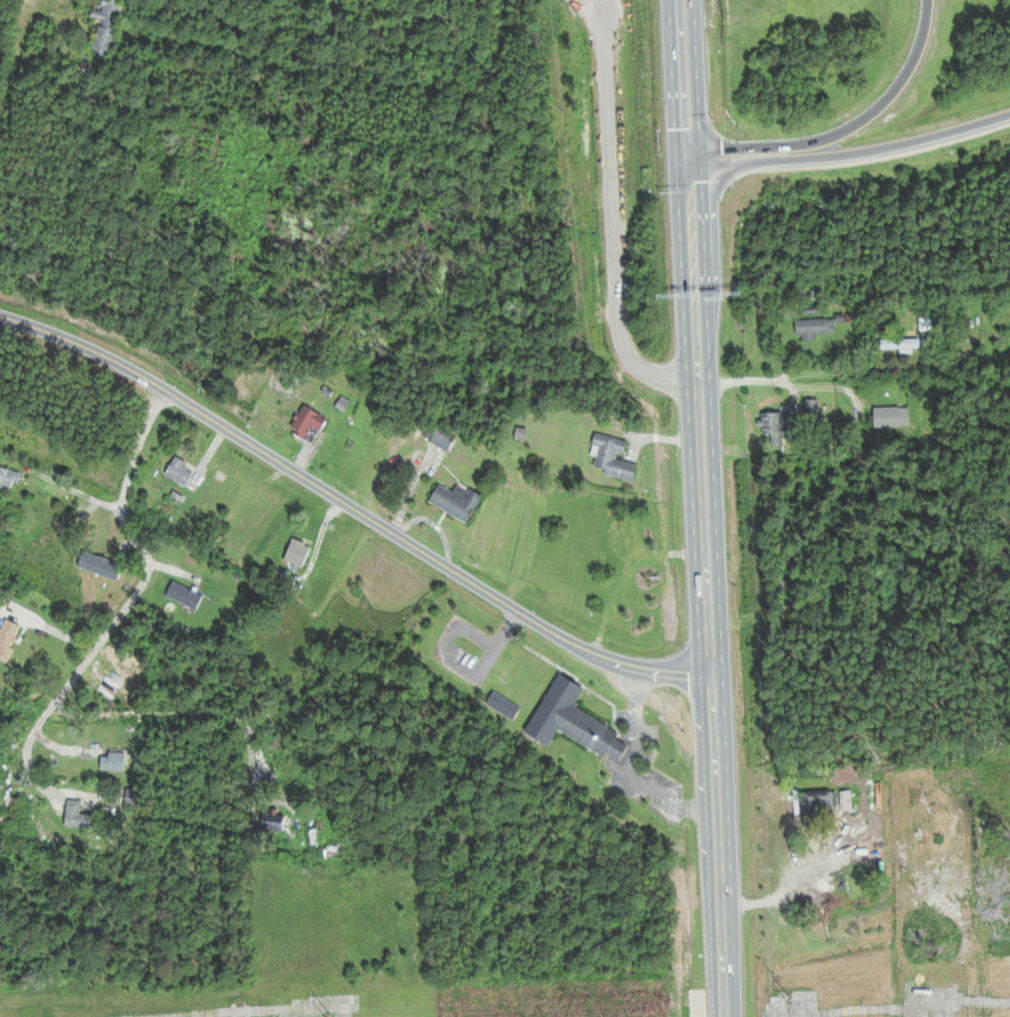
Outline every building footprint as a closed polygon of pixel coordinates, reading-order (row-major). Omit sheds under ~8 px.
[(100,8),(92,7),(90,19),(97,20),(90,55),(109,59),(122,0),(102,0),(100,8)] [(795,319),(795,338),(816,338),(816,333),(834,333),(834,319),(795,319)] [(880,348),(899,348),(899,351),(919,351),(919,338),(880,338),(880,348)] [(289,433),(313,444),(326,417),(302,405),(289,433)] [(908,406),(874,406),(874,426),(908,426),(908,406)] [(781,422),(793,421),(793,412),(762,412),(762,434),(770,434),(771,446),(782,446),(781,422)] [(431,442),(448,449),(454,435),(436,428),(431,442)] [(627,442),(595,434),(590,455),(596,457),(593,471),(633,481),(638,462),(623,459),(627,442)] [(195,469),(175,457),(164,474),(184,487),(195,469)] [(19,484),(19,469),(0,469),(0,484),(19,484)] [(481,494),(457,482),(453,490),(438,483),(429,503),(467,522),(481,494)] [(301,568),(311,546),(293,538),(283,560),(301,568)] [(122,567),(84,549),(77,564),(115,582),(122,567)] [(165,595),(195,610),(203,595),(173,580),(165,595)] [(574,707),(584,687),(557,673),(526,733),(549,745),(557,730),(616,761),(622,749),(602,739),(609,725),(574,707)] [(101,771),(124,771),(124,753),(101,753),(101,771)] [(141,789),(124,789),(124,806),(141,806),(141,789)] [(839,810),(851,810),(850,791),(800,792),(801,813),(839,812),(839,810)] [(79,814),(80,800),(66,800),(66,827),(90,828),(90,814),(79,814)] [(284,823),(266,815),(261,826),(279,835),(284,823)]
